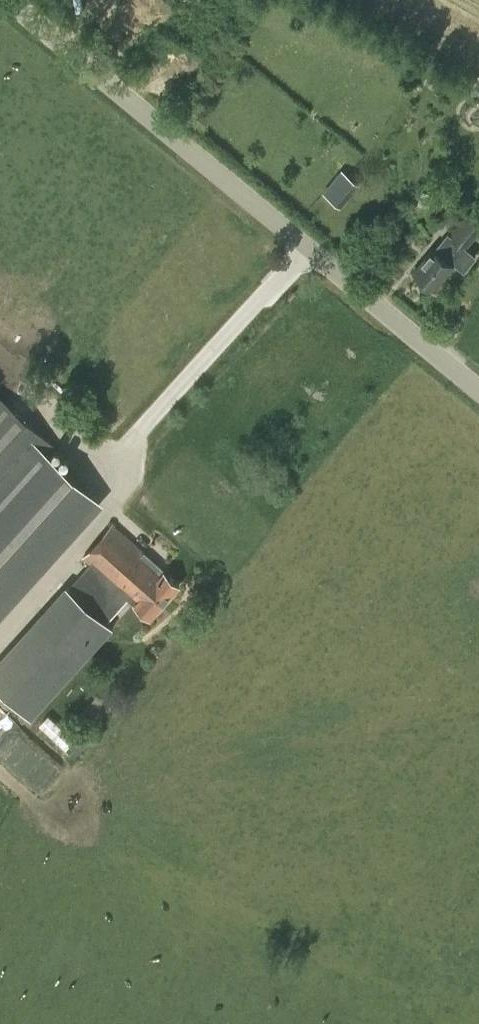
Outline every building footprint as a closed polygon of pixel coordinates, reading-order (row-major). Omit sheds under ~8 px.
[(340,167),(321,189),(339,206),(359,183),(340,167)] [(468,210),(435,250),(432,247),(412,271),(432,288),(453,262),(463,270),(475,255),(465,247),(478,231),(478,220),(468,210)] [(89,489),(50,454),(57,446),(0,395),(0,589),(89,489)] [(114,585),(115,586),(118,589),(114,593),(124,602),(128,598),(150,617),(179,585),(144,553),(113,525),(83,558),(90,563),(81,573),(99,588),(97,590),(104,596),(114,585)] [(113,628),(68,588),(41,619),(86,659),(113,628)] [(76,719),(87,727),(92,721),(81,712),(76,719)]
